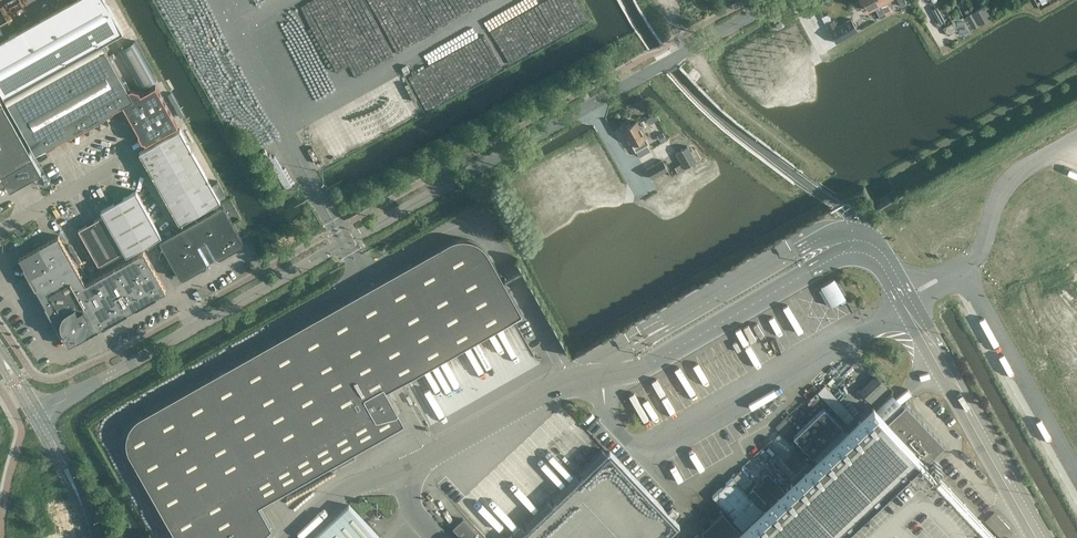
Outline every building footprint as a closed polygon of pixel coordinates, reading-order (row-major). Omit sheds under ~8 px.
[(0,40),(0,92),(35,153),(122,103),(145,143),(178,125),(156,85),(141,93),(139,89),(132,87),(128,89),(102,43),(122,32),(104,0),(72,0),(0,40)] [(878,0),(861,0),(867,11),(874,7),(877,12),(881,18),(886,15),(878,0)] [(886,1),(887,0),(878,0),(886,15),(892,12),(886,1)] [(986,6),(974,13),(980,23),(981,25),(993,19),(986,6)] [(974,27),(980,23),(974,13),(973,12),(967,15),(974,27)] [(942,13),(937,16),(941,24),(946,21),(942,13)] [(954,21),(958,29),(961,35),(971,29),(963,16),(954,21)] [(857,30),(851,19),(837,26),(829,30),(836,42),(857,30)] [(536,30),(542,43),(565,32),(560,20),(536,30)] [(948,34),(958,29),(954,21),(944,27),(948,34)] [(141,88),(157,79),(135,40),(119,49),(141,88)] [(5,182),(10,190),(41,172),(1,102),(0,102),(0,185),(5,182)] [(636,150),(639,156),(649,150),(646,145),(649,143),(637,120),(631,124),(629,123),(626,125),(625,127),(623,128),(636,150)] [(180,128),(139,151),(179,223),(220,200),(180,128)] [(693,143),(646,169),(656,185),(702,159),(693,143)] [(161,236),(136,191),(101,210),(126,255),(161,236)] [(242,244),(243,241),(223,205),(220,205),(160,238),(159,241),(179,277),(183,278),(206,265),(207,262),(215,256),(219,258),(242,244)] [(98,265),(100,264),(121,251),(102,216),(78,229),(98,265)] [(23,266),(29,278),(69,255),(59,235),(19,257),(24,266),(23,266)] [(271,528),(271,527),(271,526),(247,484),(247,483),(248,482),(371,413),(372,413),(376,419),(377,419),(396,414),(397,414),(397,413),(398,412),(398,411),(387,391),(387,390),(387,389),(521,314),(521,313),(522,313),(522,312),(521,312),(488,252),(487,251),(486,250),(485,249),(484,248),(483,246),(482,245),(480,244),(479,243),(477,242),(475,241),(474,240),(471,239),(469,239),(468,238),(466,238),(463,238),(460,238),(458,238),(456,239),(453,240),(452,240),(449,241),(140,416),(139,417),(138,417),(137,418),(135,419),(134,420),(133,421),(132,422),(132,424),(130,425),(129,427),(128,430),(128,431),(127,433),(127,435),(126,436),(126,438),(126,439),(126,441),(126,442),(126,444),(126,445),(127,447),(127,449),(128,451),(128,452),(129,454),(177,537),(261,537),(271,528)] [(157,296),(156,295),(165,291),(143,251),(114,267),(136,308),(157,296)] [(36,288),(41,297),(80,274),(69,255),(29,278),(35,288),(36,288)] [(128,313),(127,312),(135,307),(136,308),(114,267),(94,278),(117,319),(128,313)] [(45,305),(51,316),(81,299),(85,283),(80,274),(41,297),(46,305),(45,305)] [(509,275),(505,277),(511,287),(515,285),(509,275)] [(836,276),(819,284),(829,306),(846,298),(836,276)] [(98,328),(106,324),(107,324),(117,319),(94,278),(85,283),(81,299),(98,329),(99,329),(98,328)] [(78,341),(98,329),(81,299),(51,316),(62,336),(63,336),(68,345),(77,340),(78,341)] [(856,388),(868,401),(884,386),(872,373),(856,388)] [(925,463),(944,444),(906,403),(904,405),(892,392),(875,407),(874,406),(763,509),(733,477),(712,496),(743,528),(733,537),(995,537),(925,463)] [(812,455),(843,427),(824,407),(793,435),(812,455)] [(680,525),(674,519),(679,514),(673,508),(668,513),(610,451),(607,454),(602,450),(579,471),(584,476),(580,480),(575,475),(552,497),(557,501),(552,505),(548,501),(525,522),(529,527),(525,531),(521,526),(508,537),(666,537),(680,525)] [(349,505),(314,537),(380,537),(349,505)] [(453,528),(463,537),(472,537),(477,533),(463,518),(453,528)]
